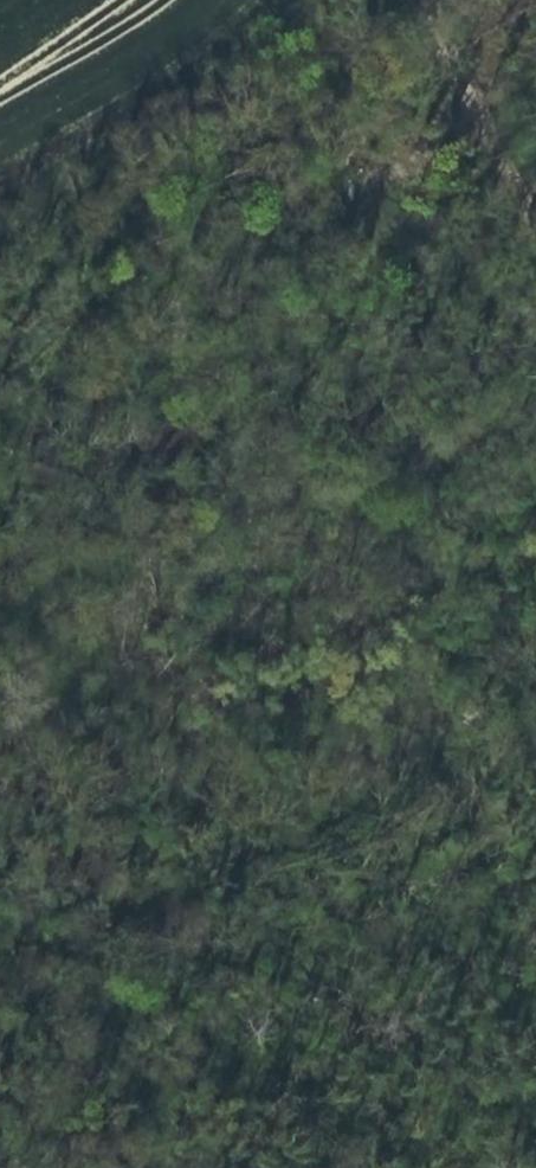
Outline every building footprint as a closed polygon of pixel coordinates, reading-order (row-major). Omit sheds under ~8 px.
[(498,19),(505,0),(492,0),(498,19)]
